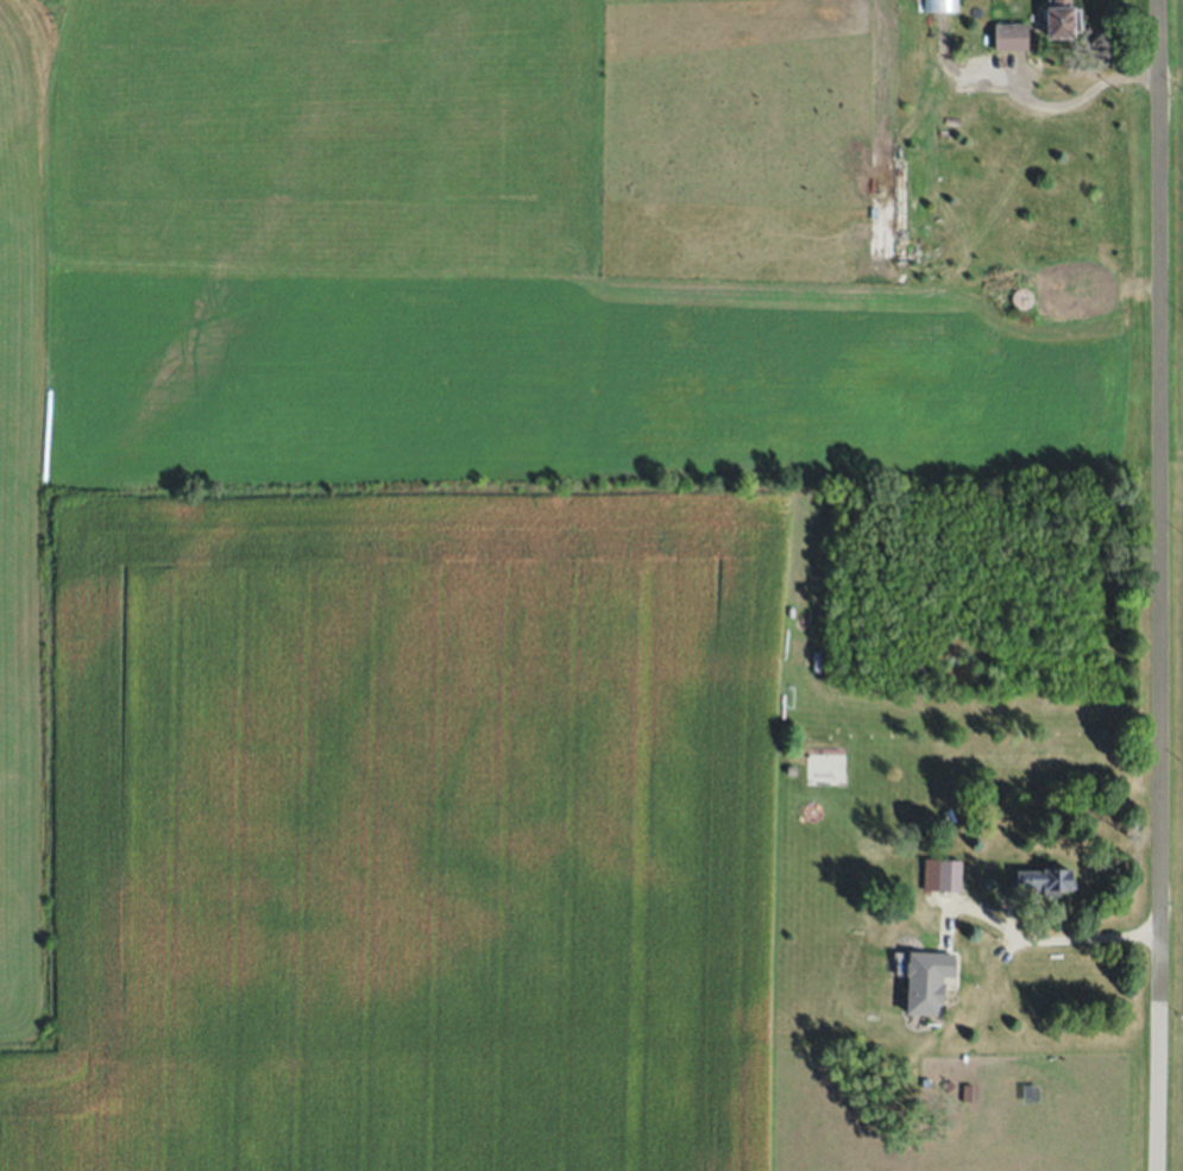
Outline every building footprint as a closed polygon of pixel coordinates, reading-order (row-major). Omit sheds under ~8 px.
[(924,14),(923,0),(958,0),(958,13),(924,14)] [(1053,7),(1053,0),(1070,0),(1071,7),(1078,7),(1080,31),(1075,31),(1075,37),(1046,38),(1045,8),(1053,7)] [(995,49),(995,23),(1026,21),(1027,49),(995,49)] [(936,889),(939,857),(964,860),(961,890),(936,889)] [(1015,868),(1072,867),(1074,887),(1059,887),(1061,895),(1042,895),(1040,886),(1011,886),(1009,875),(1015,875),(1015,868)] [(906,1014),(908,952),(955,953),(954,980),(944,978),(943,1015),(906,1014)]
